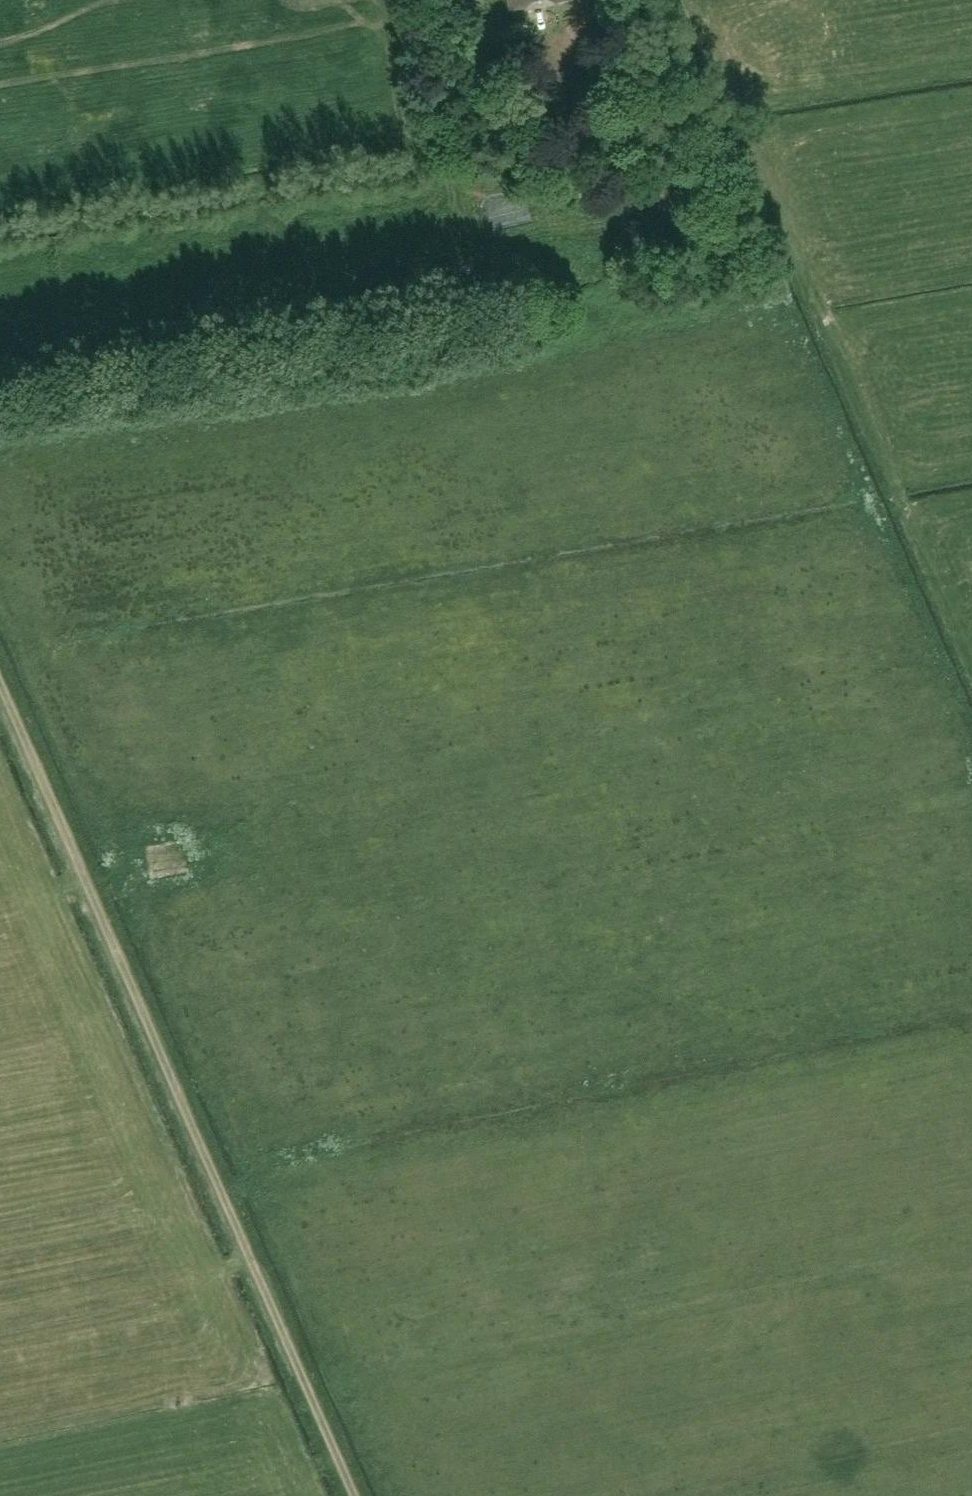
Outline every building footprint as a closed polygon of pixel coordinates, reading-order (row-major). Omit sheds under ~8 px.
[(646,247),(642,221),(642,218),(628,220),(633,253),(643,252),(646,247)]
